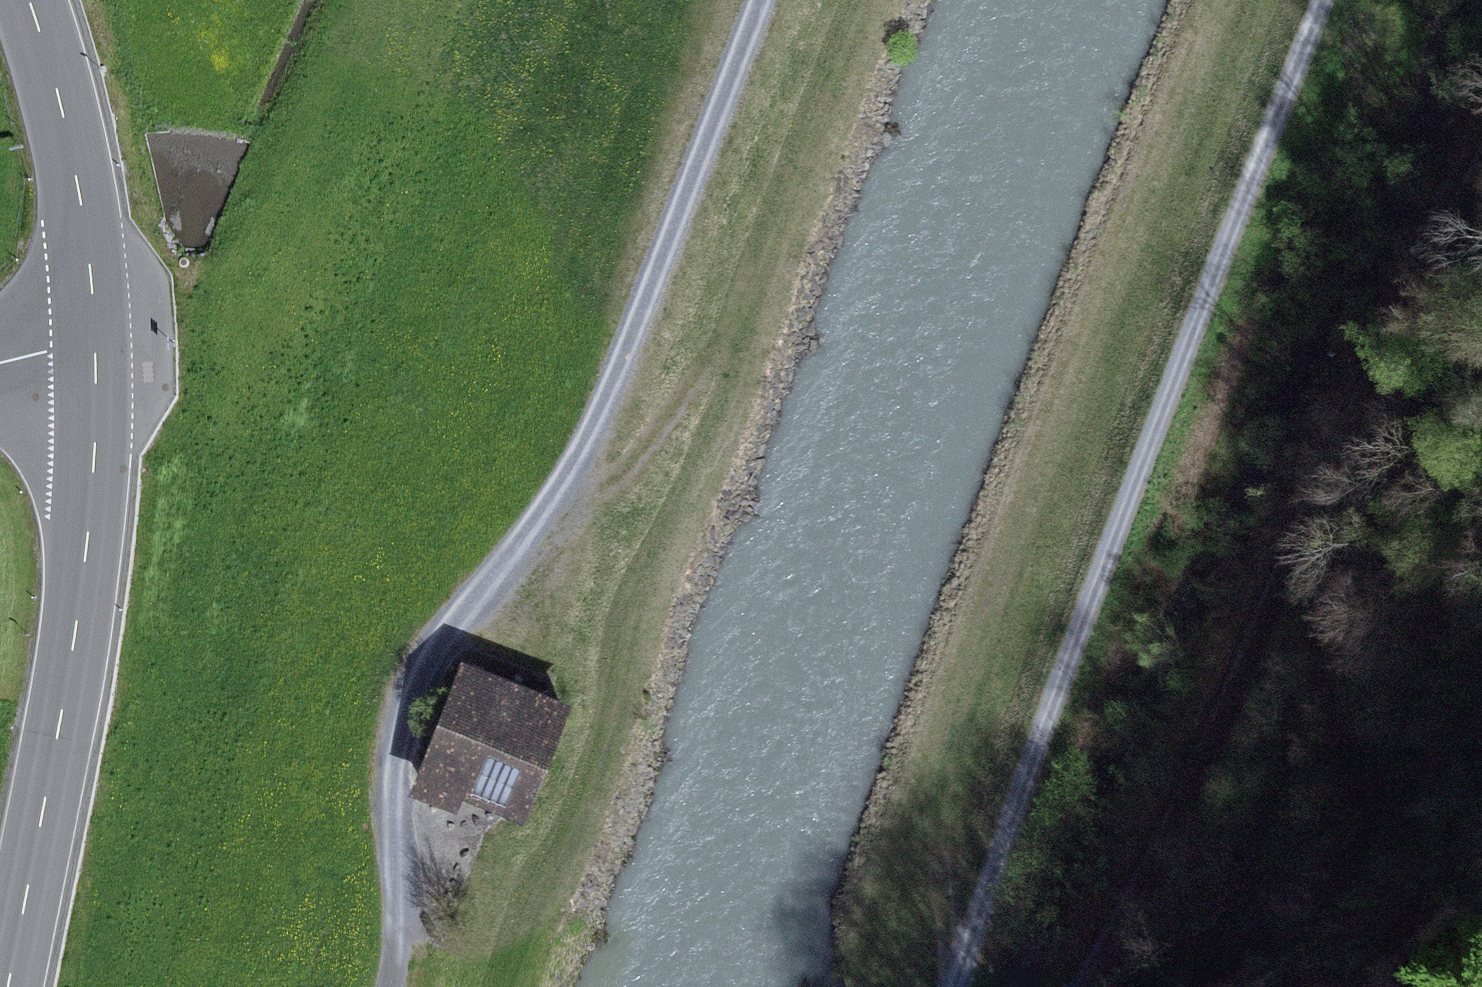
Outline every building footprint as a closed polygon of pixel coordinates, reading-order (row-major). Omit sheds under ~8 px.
[(530,802),(564,714),(562,702),(501,677),(464,662),(420,774),(428,793),(458,805),(464,792),(511,810),(530,802)]
